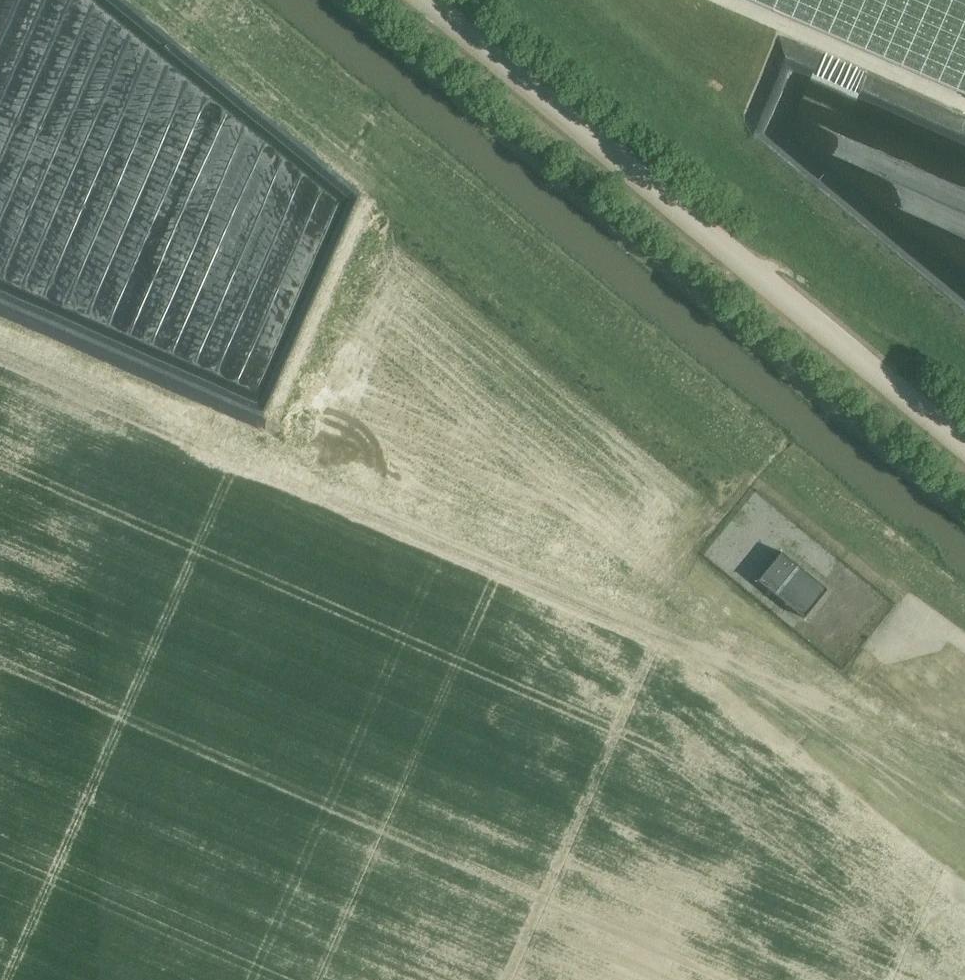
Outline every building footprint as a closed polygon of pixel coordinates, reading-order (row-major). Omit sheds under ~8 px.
[(964,95),(964,0),(747,0),(964,95)] [(783,553),(761,581),(806,618),(828,590),(783,553)]
